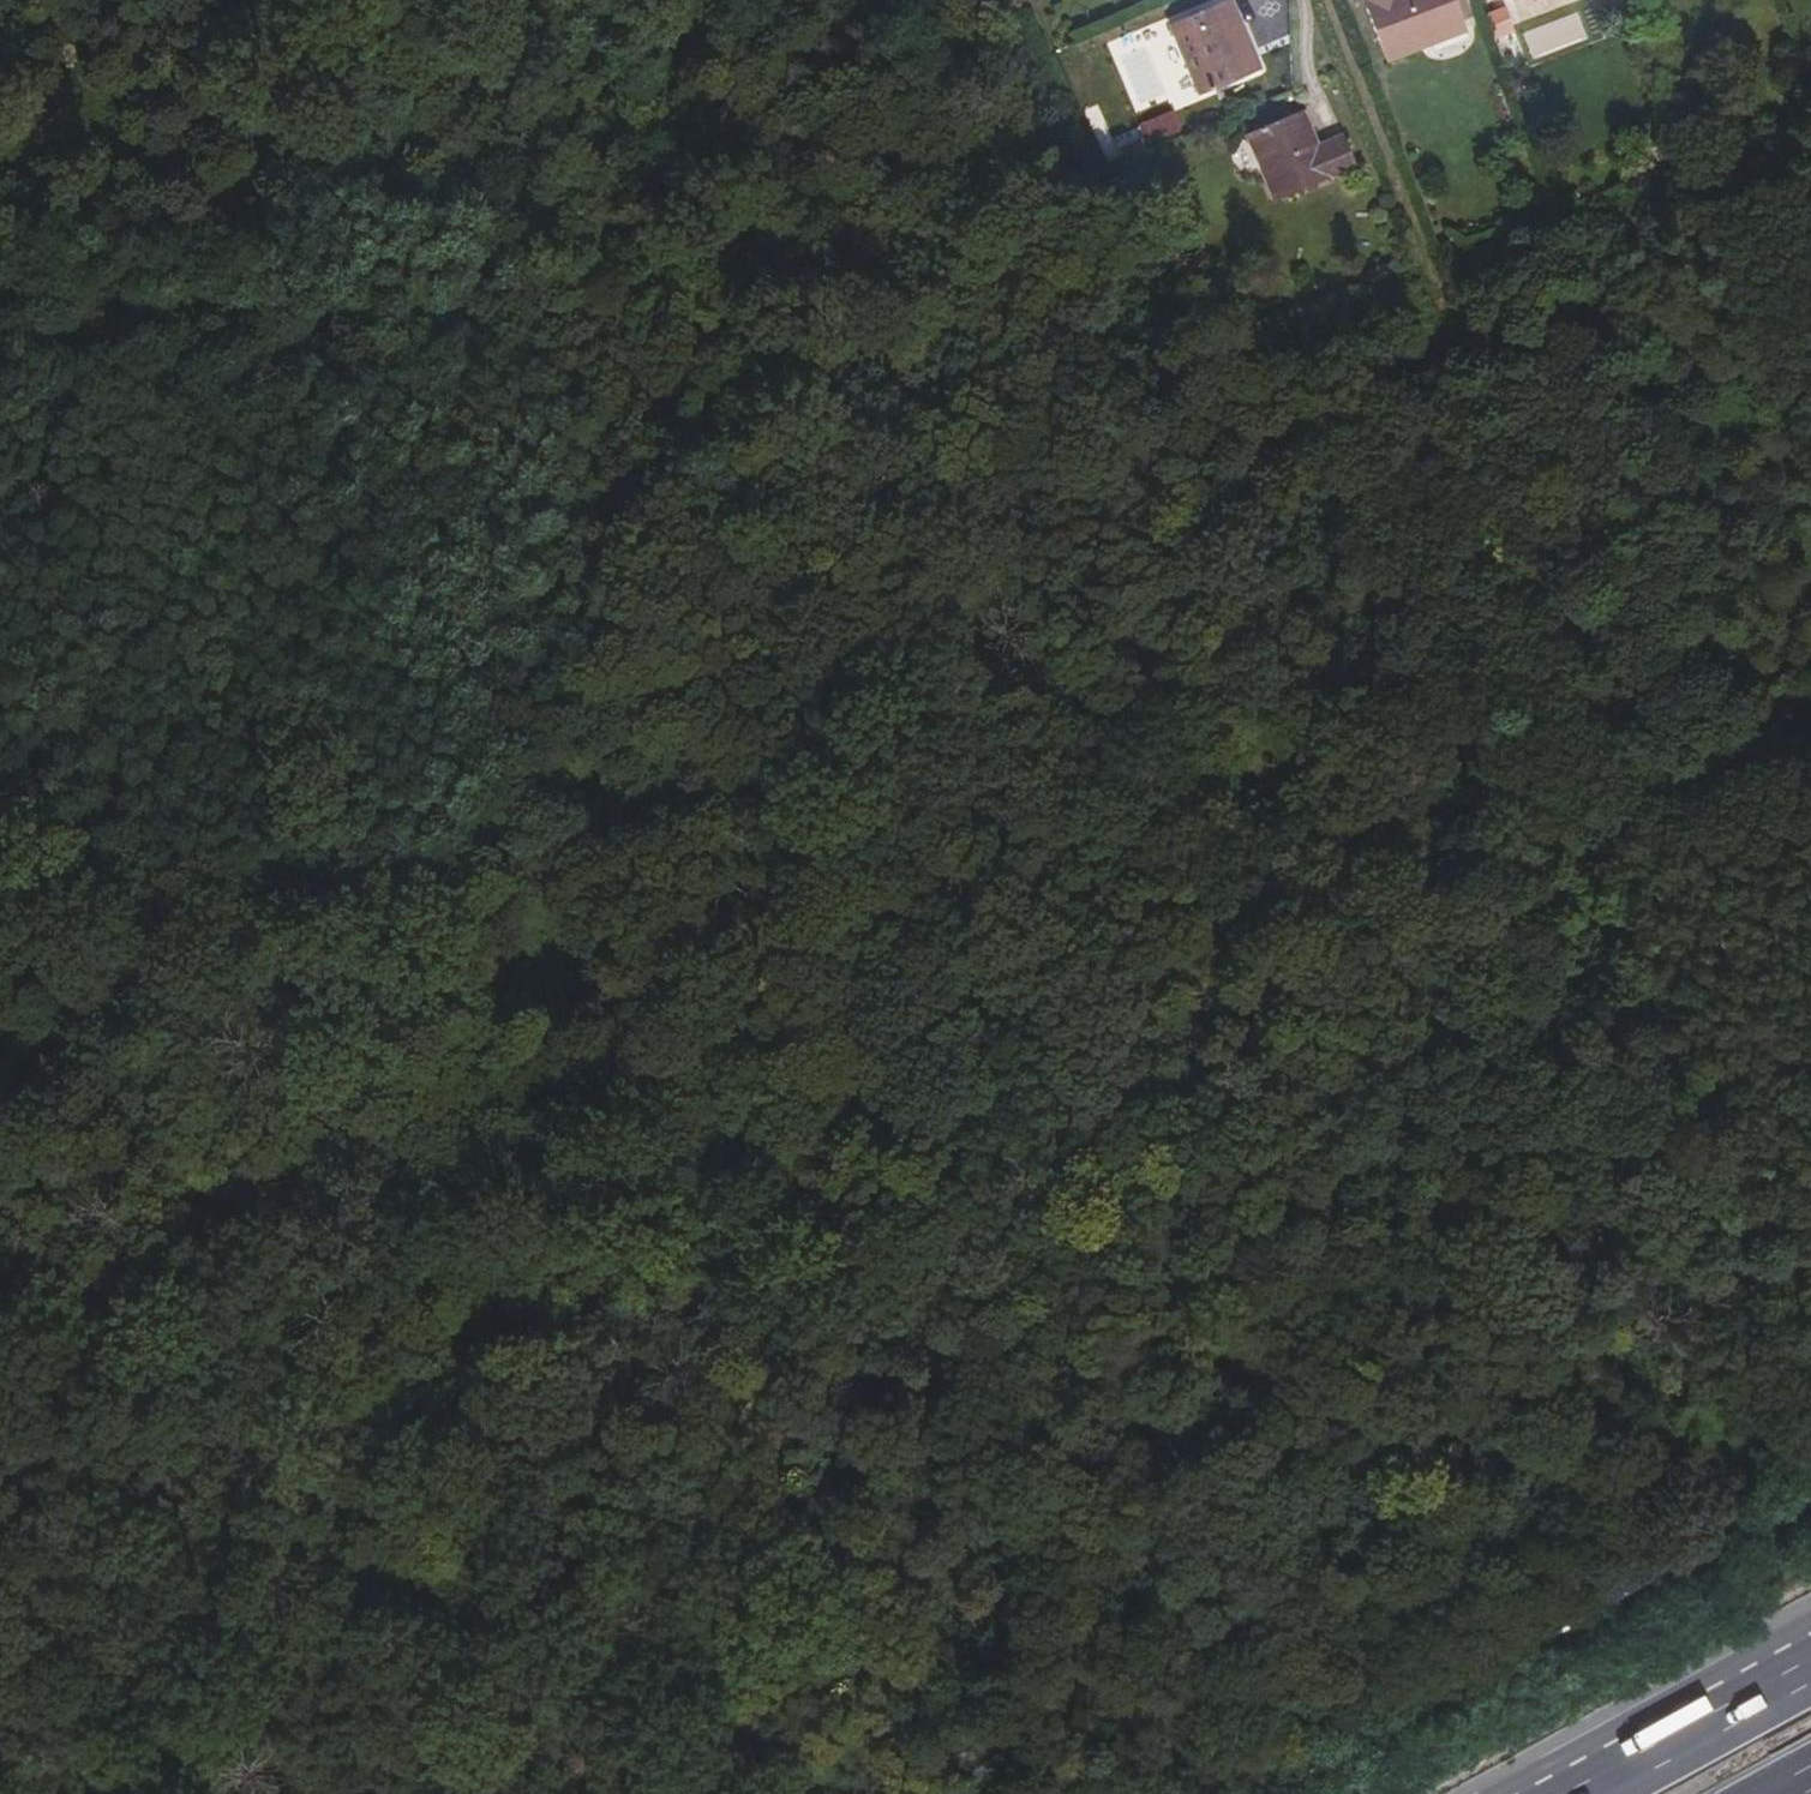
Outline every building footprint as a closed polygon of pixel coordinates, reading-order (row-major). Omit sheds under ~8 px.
[(1169,24),(1199,96),(1258,71),(1240,28),(1244,26),(1233,0),(1226,0),(1169,24)] [(1387,63),(1436,44),(1433,37),(1465,25),(1456,0),(1363,0),(1387,63)] [(1465,25),(1433,37),(1436,44),(1468,31),(1465,25)] [(1262,69),(1244,26),(1240,28),(1258,71),(1262,69)] [(1136,124),(1147,146),(1182,129),(1171,106),(1136,124)] [(1320,144),(1305,110),(1301,111),(1316,145),(1320,144)] [(1301,111),(1246,134),(1275,202),(1357,167),(1343,134),(1316,145),(1301,111)]
